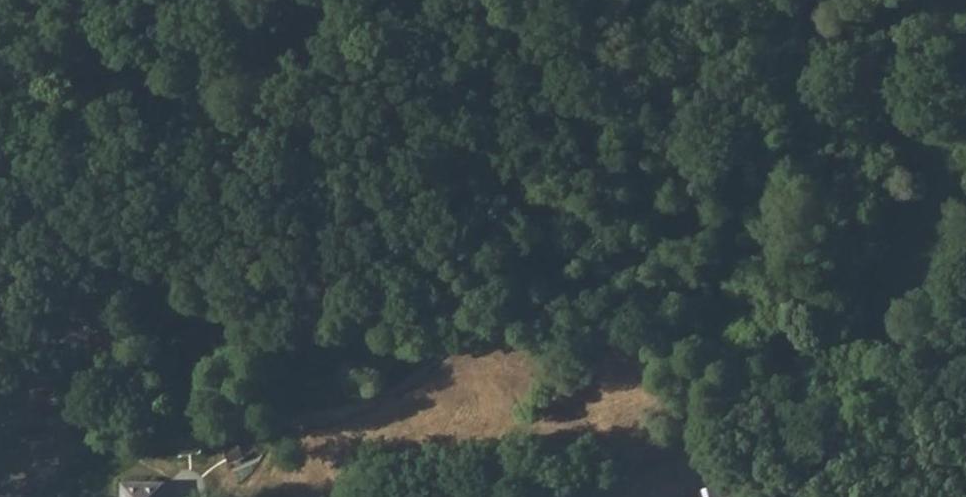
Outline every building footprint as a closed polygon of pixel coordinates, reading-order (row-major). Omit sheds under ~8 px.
[(161,486),(125,485),(125,496),(161,496),(161,486)]
